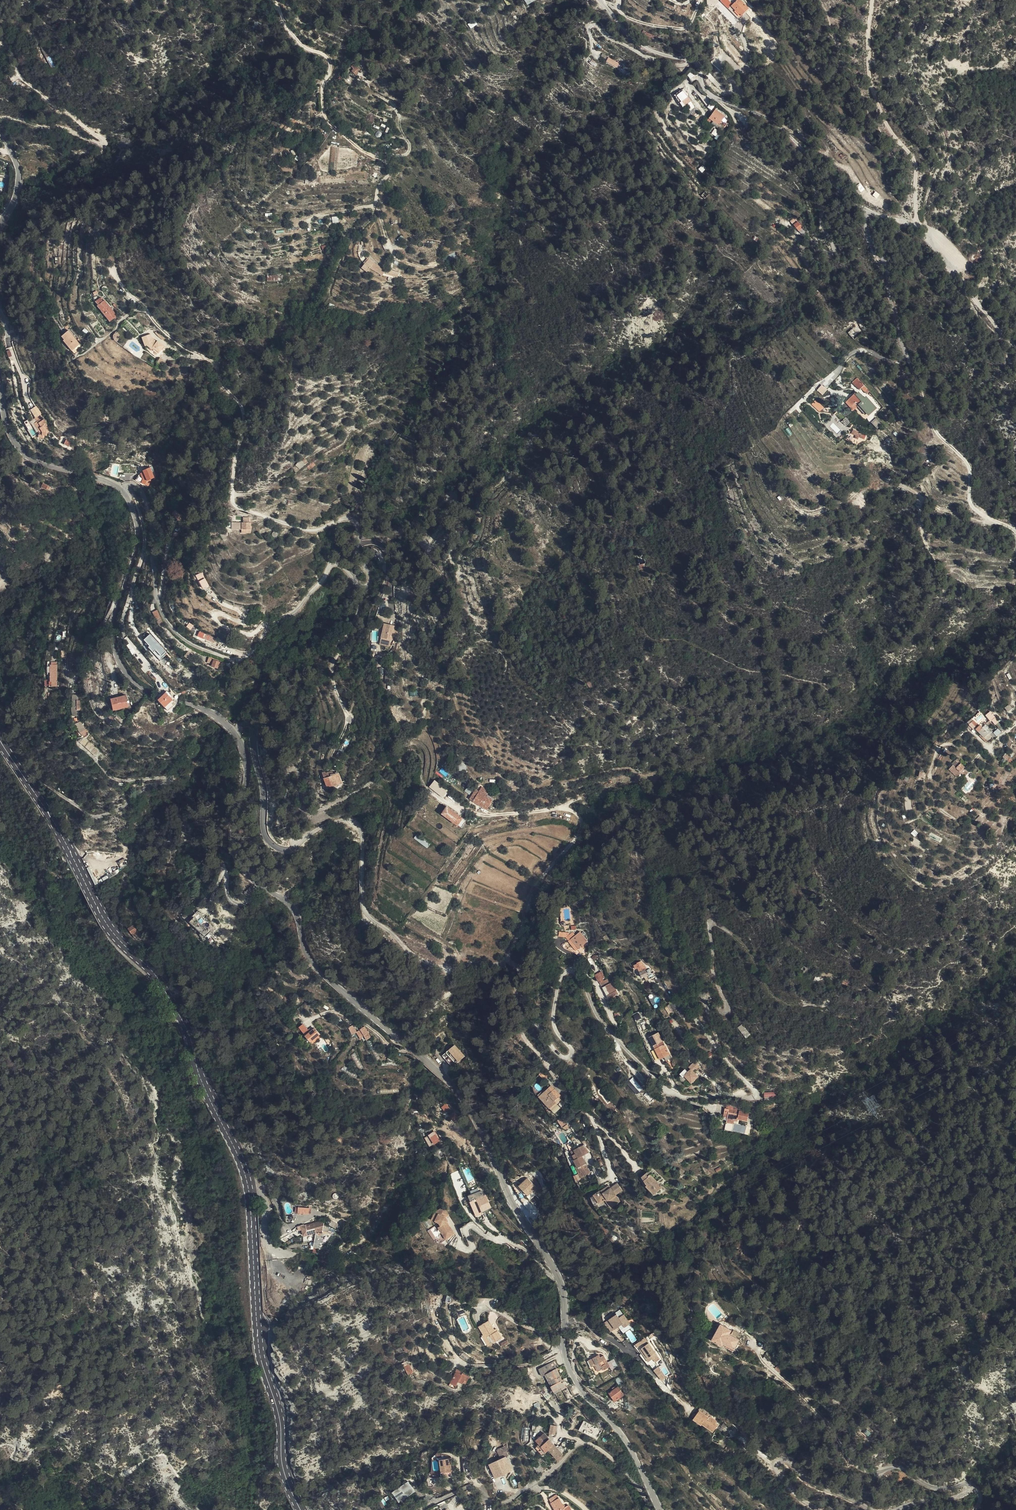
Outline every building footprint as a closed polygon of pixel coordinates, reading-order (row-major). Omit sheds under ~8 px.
[(738,14),(748,3),(745,0),(722,0),(738,14)] [(528,9),(524,2),(519,5),(515,9),(518,14),(522,13),(528,9)] [(467,24),(470,28),(477,24),(474,19),(467,24)] [(656,34),(643,31),(642,34),(645,34),(644,36),(655,39),(656,34)] [(44,55),(40,57),(51,73),(55,71),(44,55)] [(608,57),(606,62),(617,68),(619,63),(608,57)] [(349,67),(356,74),(360,70),(354,63),(349,67)] [(679,103),(683,107),(691,100),(683,90),(677,95),(681,101),(679,103)] [(686,104),(690,110),(695,107),(691,101),(686,104)] [(723,122),(726,118),(717,110),(708,121),(712,124),(715,121),(720,126),(723,122)] [(731,122),(726,118),(723,122),(727,126),(731,122)] [(715,121),(712,124),(717,129),(720,126),(715,121)] [(861,183),(856,185),(860,192),(865,190),(861,183)] [(709,196),(712,192),(705,187),(703,191),(709,196)] [(442,257),(444,261),(448,260),(448,261),(457,257),(455,252),(446,256),(446,255),(442,257)] [(392,268),(377,256),(373,261),(388,274),(392,268)] [(611,273),(619,270),(615,260),(607,263),(611,273)] [(400,279),(402,275),(395,270),(392,274),(400,279)] [(112,315),(119,309),(108,293),(106,294),(104,291),(100,294),(102,297),(100,298),(112,315)] [(81,340),(70,325),(61,332),(64,335),(63,336),(72,348),(81,340)] [(848,333),(853,338),(861,330),(856,325),(848,333)] [(152,328),(144,331),(147,340),(150,340),(150,341),(149,343),(160,350),(165,345),(163,344),(166,340),(160,334),(157,337),(155,335),(152,328)] [(862,387),(867,382),(860,375),(855,379),(862,387)] [(859,391),(850,398),(856,404),(861,400),(863,403),(871,413),(879,406),(869,394),(867,396),(863,392),(861,394),(859,391)] [(856,404),(850,398),(848,400),(856,409),(863,403),(861,400),(856,404)] [(815,399),(811,404),(819,412),(824,407),(815,399)] [(39,433),(45,435),(46,433),(47,433),(48,429),(51,430),(52,426),(48,420),(49,420),(46,415),(44,416),(41,411),(37,413),(39,416),(36,418),(42,429),(40,430),(40,431),(39,433)] [(871,431),(857,425),(855,430),(859,432),(859,433),(863,435),(863,434),(869,436),(871,431)] [(299,462),(303,467),(308,464),(304,459),(304,458),(299,462)] [(312,469),(319,463),(316,460),(310,465),(312,469)] [(298,471),(303,467),(299,462),(298,461),(293,464),(298,471)] [(150,483),(149,480),(155,478),(151,467),(136,473),(141,486),(150,483)] [(241,522),(231,522),(231,530),(241,529),(241,522)] [(646,570),(652,568),(649,558),(643,560),(646,570)] [(195,575),(203,589),(209,586),(201,572),(195,575)] [(9,579),(8,576),(4,578),(4,577),(0,579),(0,585),(9,579)] [(394,623),(393,627),(398,628),(396,636),(391,634),(390,638),(403,642),(408,627),(394,623)] [(216,635),(203,629),(197,627),(195,633),(203,636),(204,635),(214,640),(216,635)] [(150,634),(142,640),(160,660),(168,653),(150,634)] [(130,643),(126,646),(132,654),(136,651),(130,643)] [(216,667),(219,659),(208,654),(206,660),(209,662),(209,664),(216,667)] [(116,701),(135,698),(134,694),(132,694),(131,685),(114,687),(116,701)] [(70,708),(71,713),(77,712),(75,706),(78,705),(79,697),(77,697),(77,692),(71,692),(70,701),(70,702),(70,708)] [(179,704),(170,693),(162,700),(172,711),(179,704)] [(985,714),(995,725),(999,722),(990,711),(985,714)] [(84,727),(79,718),(74,720),(78,729),(83,733),(87,728),(85,726),(84,727)] [(967,723),(973,729),(977,724),(971,718),(967,723)] [(988,734),(996,728),(990,720),(986,723),(984,721),(980,724),(985,730),(988,734)] [(998,731),(996,728),(988,734),(991,737),(998,731)] [(83,734),(78,738),(95,758),(101,754),(83,734)] [(966,767),(969,765),(967,763),(963,758),(958,762),(965,769),(966,767)] [(961,773),(965,769),(958,762),(955,765),(961,773)] [(327,787),(339,782),(336,773),(332,774),(331,770),(322,774),(327,787)] [(448,791),(434,780),(429,787),(442,797),(448,791)] [(998,790),(1003,786),(998,780),(994,784),(998,790)] [(483,790),(489,794),(493,788),(486,784),(483,790)] [(482,792),(478,799),(491,807),(496,799),(489,794),(483,790),(482,792)] [(465,826),(469,820),(466,817),(450,806),(446,813),(465,826)] [(426,848),(430,844),(417,834),(414,838),(426,848)] [(117,862),(120,867),(127,864),(124,858),(117,862)] [(248,896),(255,891),(251,886),(245,892),(248,896)] [(198,905),(195,908),(198,911),(193,915),(205,927),(209,922),(207,918),(209,916),(206,913),(198,905)] [(212,927),(215,929),(218,926),(209,916),(207,918),(209,922),(205,927),(203,929),(206,932),(212,927)] [(132,925),(127,929),(132,935),(137,931),(132,925)] [(576,935),(584,945),(593,939),(585,929),(581,931),(578,927),(574,930),(570,933),(569,934),(572,938),(576,935)] [(580,948),(584,945),(576,935),(572,938),(580,948)] [(654,977),(658,975),(654,966),(657,965),(645,958),(642,960),(642,961),(638,963),(640,967),(643,966),(647,975),(652,973),(654,977)] [(811,964),(805,969),(808,973),(814,968),(811,964)] [(604,979),(607,977),(606,974),(608,973),(605,968),(598,972),(600,973),(604,979)] [(625,990),(618,977),(615,979),(612,974),(607,977),(604,979),(613,996),(616,994),(617,996),(620,995),(619,993),(625,990)] [(652,994),(648,996),(652,1004),(660,1000),(658,996),(654,998),(652,994)] [(751,1035),(755,1032),(748,1022),(744,1025),(751,1035)] [(737,1027),(745,1038),(750,1035),(742,1024),(737,1027)] [(356,1035),(360,1032),(356,1026),(352,1029),(356,1035)] [(367,1035),(371,1032),(367,1026),(363,1029),(364,1030),(367,1035)] [(313,1041),(321,1033),(316,1027),(313,1031),(311,1029),(310,1030),(309,1029),(305,1032),(305,1033),(313,1041)] [(323,1035),(321,1033),(313,1041),(315,1043),(323,1035)] [(668,1038),(658,1043),(665,1057),(670,1055),(672,1058),(676,1056),(668,1038)] [(442,1054),(448,1064),(453,1060),(455,1064),(465,1057),(456,1045),(442,1054)] [(706,1066),(702,1060),(696,1066),(697,1068),(694,1071),(692,1068),(687,1073),(688,1074),(686,1076),(686,1077),(686,1079),(688,1081),(690,1080),(691,1081),(694,1078),(698,1082),(699,1082),(701,1082),(703,1080),(703,1078),(705,1076),(701,1071),(706,1066)] [(626,1082),(636,1095),(642,1089),(633,1077),(626,1082)] [(539,1098),(551,1111),(557,1105),(556,1103),(559,1101),(562,1099),(552,1086),(549,1089),(550,1090),(539,1098)] [(539,1097),(539,1098),(550,1090),(549,1089),(539,1097)] [(445,1112),(450,1109),(446,1103),(441,1107),(445,1112)] [(736,1117),(742,1118),(746,1119),(747,1117),(757,1118),(758,1111),(754,1111),(754,1107),(741,1104),(740,1107),(735,1106),(733,1106),(732,1114),(736,1115),(736,1117)] [(561,1111),(558,1106),(557,1105),(551,1111),(555,1116),(561,1111)] [(561,1129),(565,1126),(560,1119),(557,1122),(561,1129)] [(435,1131),(424,1137),(429,1147),(440,1141),(435,1131)] [(588,1173),(595,1169),(587,1153),(594,1150),(590,1141),(579,1146),(576,1139),(569,1143),(571,1147),(569,1149),(578,1168),(583,1166),(585,1170),(587,1169),(588,1173)] [(660,1192),(668,1184),(655,1173),(650,1178),(653,1183),(653,1184),(660,1192)] [(526,1197),(537,1189),(529,1178),(518,1185),(526,1197)] [(612,1187),(610,1184),(598,1192),(601,1197),(604,1195),(606,1197),(608,1195),(609,1198),(611,1196),(616,1204),(624,1199),(620,1192),(627,1187),(623,1180),(615,1185),(612,1187)] [(482,1191),(471,1195),(473,1199),(473,1201),(479,1199),(484,1212),(492,1209),(487,1195),(484,1197),(482,1191)] [(480,1217),(486,1214),(484,1212),(479,1199),(473,1201),(473,1199),(467,1201),(469,1206),(475,1204),(480,1217)] [(295,1209),(309,1212),(310,1207),(299,1204),(296,1203),(295,1209)] [(452,1236),(456,1233),(447,1219),(448,1218),(447,1217),(450,1214),(444,1207),(436,1213),(432,1220),(439,1223),(441,1226),(447,1234),(449,1232),(452,1236)] [(323,1222),(299,1224),(301,1244),(313,1242),(312,1248),(316,1248),(318,1249),(319,1243),(321,1243),(323,1235),(326,1234),(327,1228),(322,1227),(323,1222)] [(338,1227),(332,1222),(329,1226),(335,1231),(338,1227)] [(447,1239),(452,1236),(449,1232),(447,1234),(441,1226),(439,1228),(444,1234),(447,1239)] [(427,1231),(433,1240),(436,1238),(430,1229),(427,1231)] [(623,1324),(625,1322),(627,1326),(632,1322),(625,1313),(621,1316),(618,1312),(610,1318),(617,1328),(621,1325),(623,1324)] [(497,1332),(496,1330),(490,1321),(481,1328),(486,1336),(485,1338),(487,1341),(491,1339),(495,1345),(505,1338),(500,1331),(497,1332)] [(713,1338),(734,1350),(745,1332),(739,1329),(736,1334),(731,1331),(732,1328),(723,1322),(713,1338)] [(647,1337),(635,1343),(646,1363),(653,1359),(655,1363),(659,1360),(647,1337)] [(612,1366),(609,1362),(605,1354),(601,1356),(600,1354),(594,1357),(596,1364),(594,1365),(598,1371),(602,1369),(603,1371),(612,1366)] [(546,1371),(550,1369),(560,1364),(563,1362),(559,1356),(543,1364),(546,1371)] [(782,1371),(787,1365),(782,1360),(777,1366),(782,1371)] [(407,1361),(401,1364),(408,1375),(413,1372),(407,1361)] [(560,1389),(572,1382),(569,1375),(567,1376),(562,1366),(560,1364),(550,1369),(560,1389)] [(469,1373),(462,1371),(456,1390),(463,1392),(465,1385),(470,1387),(471,1385),(473,1386),(475,1377),(469,1375),(469,1373)] [(496,1383),(497,1377),(486,1373),(484,1380),(496,1383)] [(616,1400),(625,1395),(621,1387),(612,1392),(616,1400)] [(596,1414),(590,1406),(585,1410),(592,1418),(596,1414)] [(705,1422),(704,1424),(714,1432),(719,1424),(717,1423),(718,1421),(711,1415),(709,1417),(700,1410),(697,1415),(705,1422)] [(702,1425),(704,1424),(705,1422),(697,1415),(694,1419),(702,1425)] [(583,1421),(579,1430),(595,1438),(600,1429),(583,1421)] [(548,1443),(555,1438),(548,1430),(539,1437),(542,1441),(545,1438),(548,1443)] [(559,1456),(565,1452),(558,1443),(555,1438),(548,1443),(545,1446),(542,1441),(539,1444),(545,1453),(552,1447),(559,1456)] [(565,1452),(569,1450),(565,1444),(563,1445),(560,1441),(558,1443),(565,1452)] [(506,1446),(496,1449),(498,1457),(508,1454),(506,1446)] [(509,1455),(491,1463),(491,1464),(498,1478),(515,1470),(509,1455)] [(440,1471),(449,1469),(448,1456),(438,1458),(440,1471)] [(399,1496),(398,1497),(398,1501),(414,1490),(408,1480),(391,1490),(394,1492),(396,1490),(397,1490),(399,1490),(400,1491),(400,1492),(400,1494),(400,1495),(399,1496)] [(558,1493),(556,1493),(548,1498),(550,1501),(559,1495),(558,1493)] [(550,1501),(556,1509),(559,1509),(560,1509),(574,1509),(568,1503),(565,1505),(559,1495),(550,1501)]
